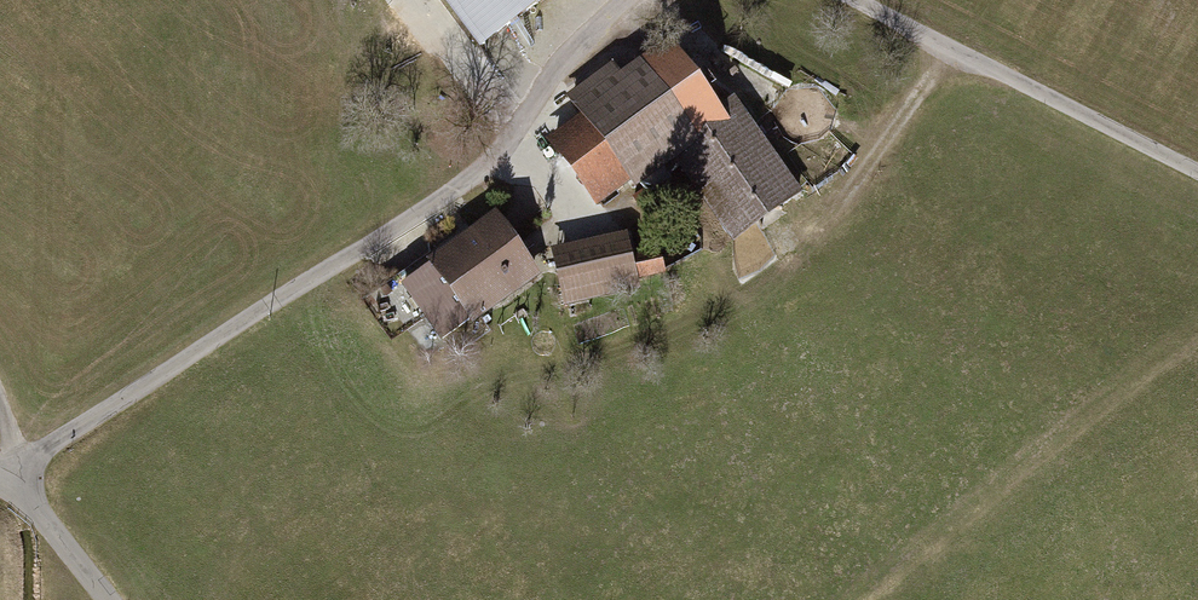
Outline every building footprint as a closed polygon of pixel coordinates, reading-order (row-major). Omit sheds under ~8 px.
[(612,67),(571,98),(586,118),(549,145),(599,211),(633,186),(641,195),(680,167),(737,243),(805,191),(735,98),(721,109),(670,41),(621,78),(612,67)] [(475,324),(540,277),(495,214),(429,261),(475,324)] [(566,309),(642,292),(640,285),(666,279),(660,250),(634,256),(629,235),(553,252),(566,309)]
